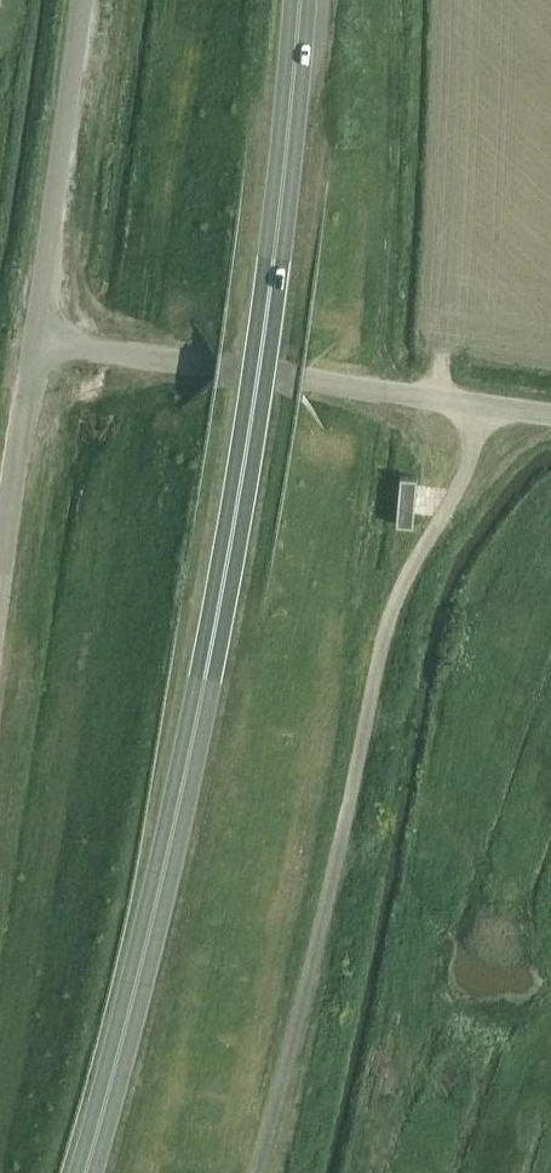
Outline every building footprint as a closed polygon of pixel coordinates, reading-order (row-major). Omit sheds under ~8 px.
[(400,475),(396,524),(413,525),(414,514),(416,486),(417,476),(400,475)]
